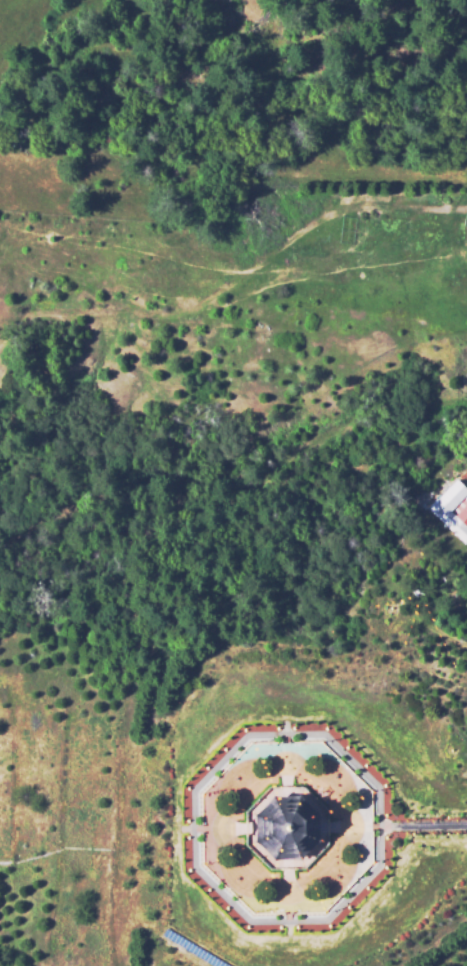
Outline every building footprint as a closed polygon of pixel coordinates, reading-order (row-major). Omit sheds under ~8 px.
[(456,479),(466,489),(466,542),(466,543),(426,507),(435,497),(437,499),(456,479)] [(326,812),(302,788),(269,789),(245,812),(245,846),(269,869),(303,869),(326,845),(326,812)]
